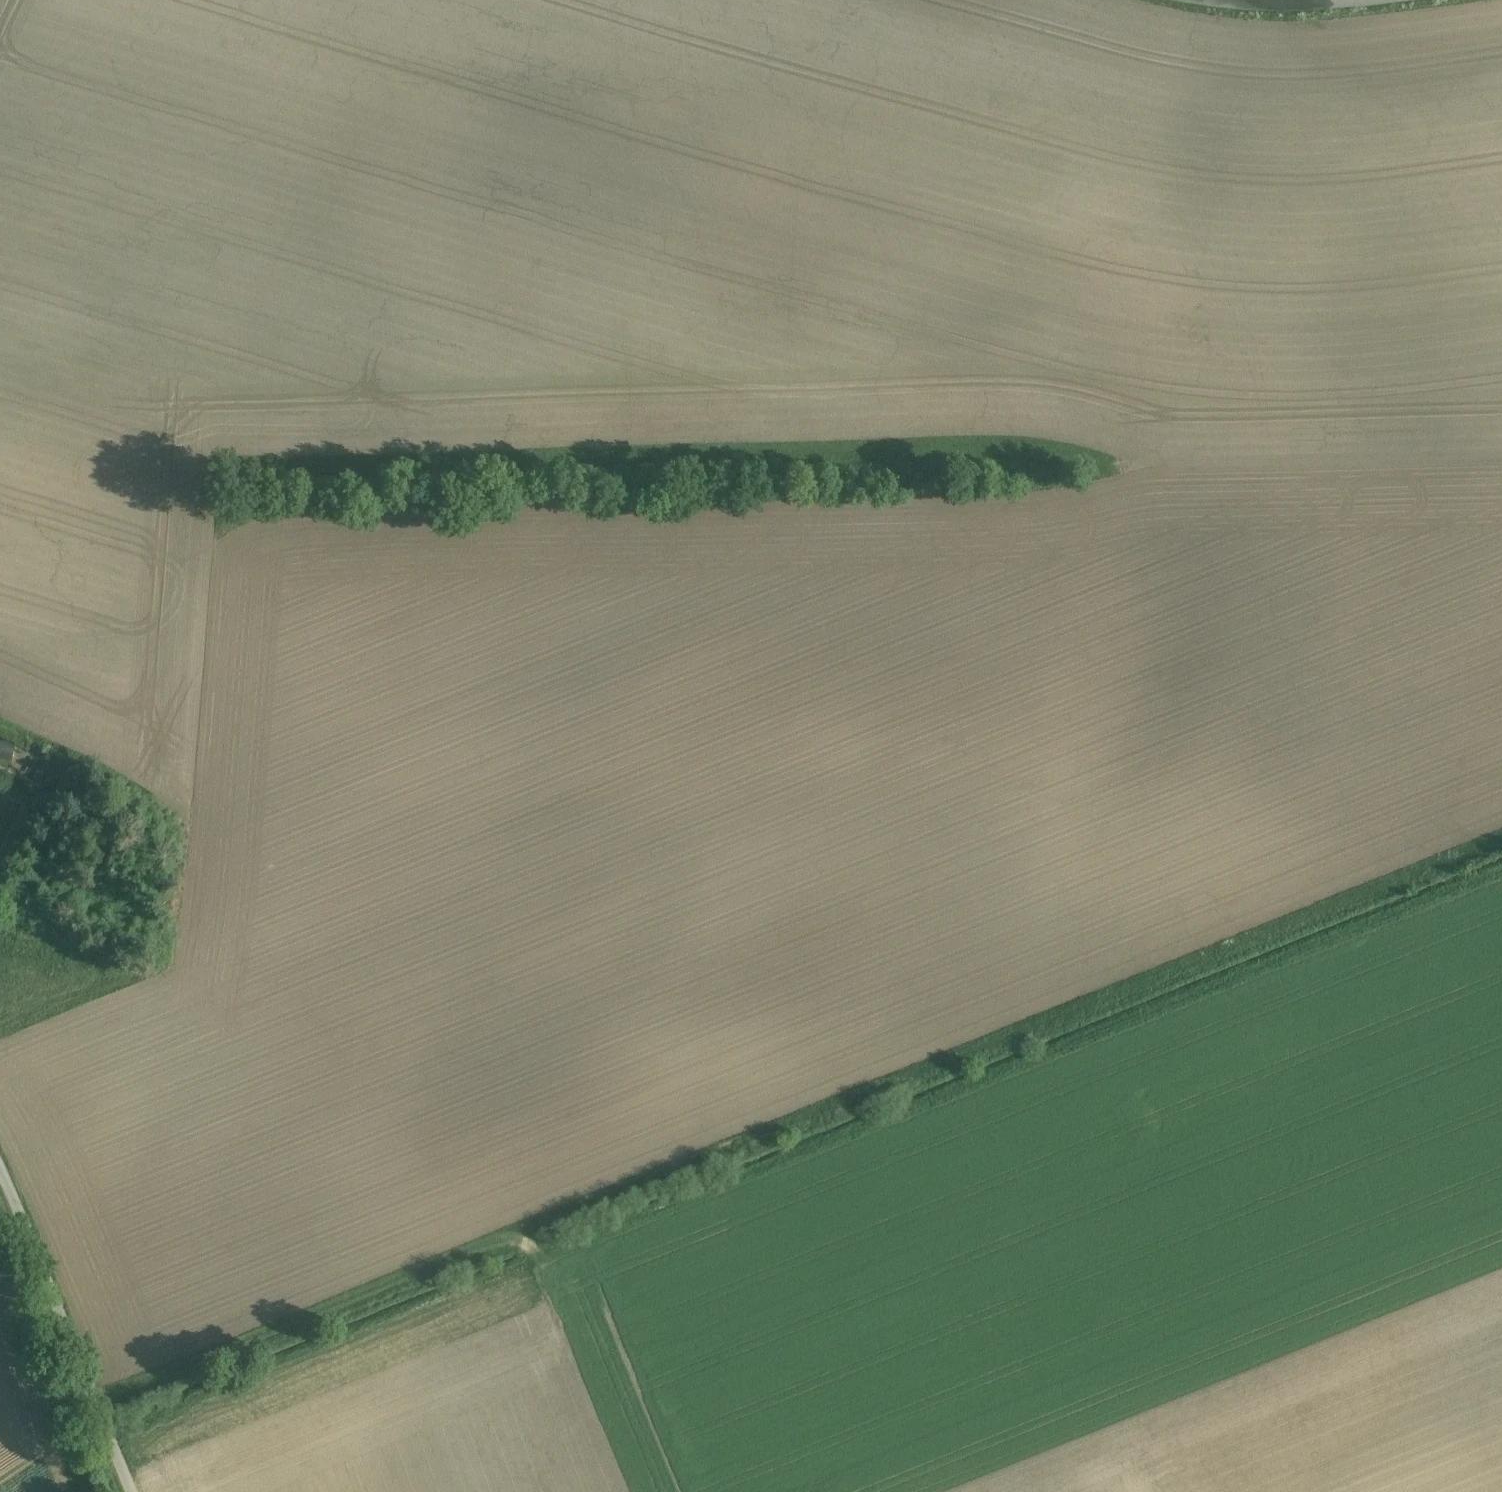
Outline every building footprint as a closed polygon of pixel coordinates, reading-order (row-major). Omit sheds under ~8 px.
[(0,742),(0,760),(13,762),(17,745),(0,742)]
